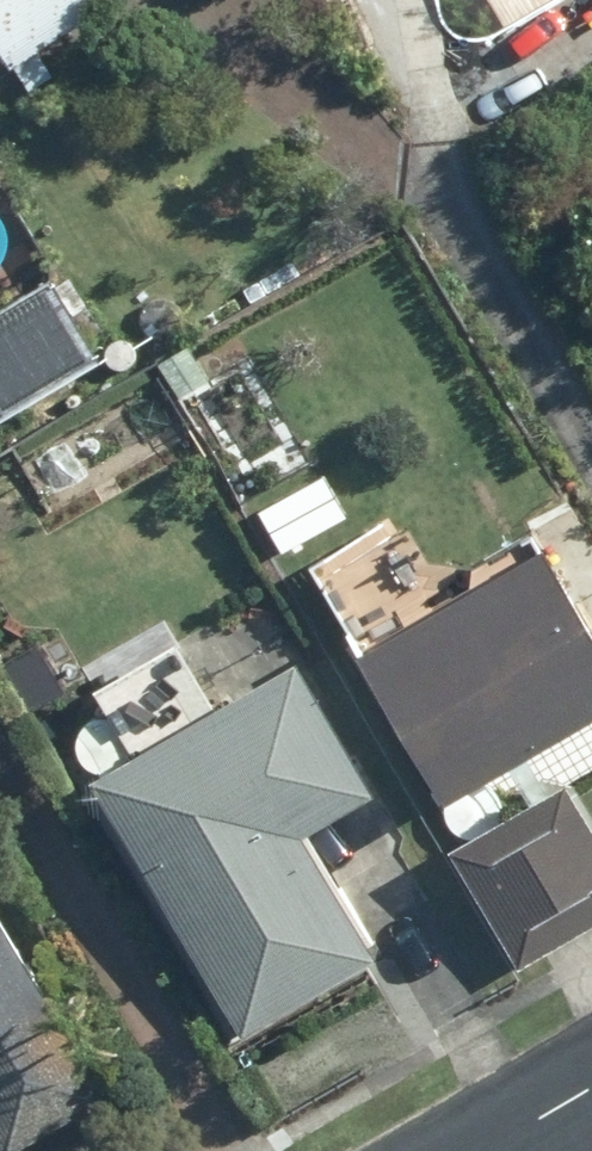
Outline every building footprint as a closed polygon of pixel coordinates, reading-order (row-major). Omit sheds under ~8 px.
[(127,0),(0,0),(0,42),(17,69),(127,0)] [(12,178),(0,158),(0,185),(12,178)] [(101,359),(54,282),(0,314),(0,420),(101,359)] [(591,718),(591,588),(573,556),(560,564),(556,557),(527,574),(519,562),(452,603),(443,588),(399,616),(412,637),(379,658),(384,665),(375,670),(453,800),(591,718)] [(14,634),(14,613),(0,612),(0,634),(14,634)] [(311,654),(103,772),(249,1033),(386,956),(313,827),(387,787),(311,654)] [(577,778),(462,841),(526,961),(591,925),(591,806),(577,778)] [(14,1150),(19,1150),(118,1092),(0,896),(0,1127),(14,1150)]
